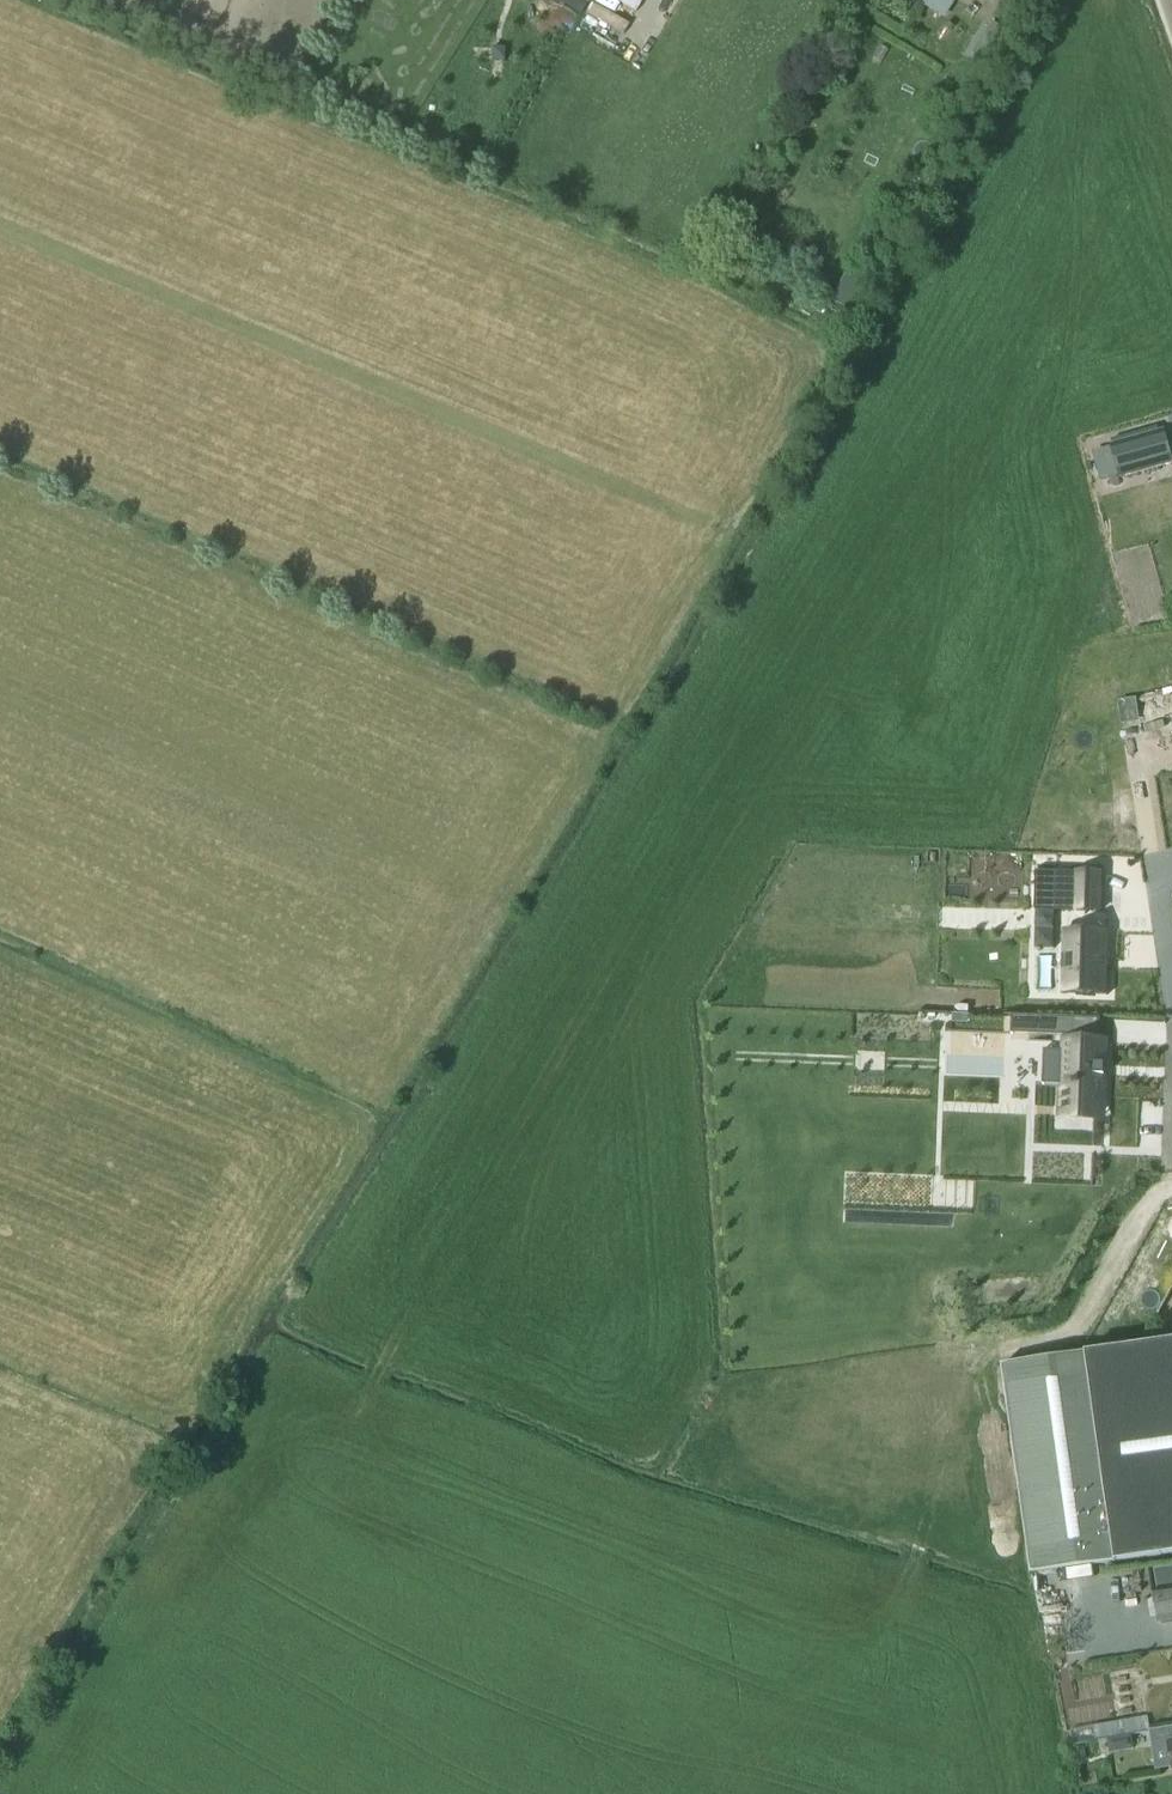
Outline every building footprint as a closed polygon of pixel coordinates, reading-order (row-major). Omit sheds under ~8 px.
[(829,302),(858,317),(872,292),(843,277),(829,302)] [(1121,479),(1171,465),(1171,454),(1165,429),(1112,444),(1112,446),(1093,452),(1101,482),(1120,476),(1121,479)] [(1056,872),(1055,912),(1100,913),(1101,873),(1056,872)] [(1105,995),(1107,932),(1064,932),(1062,995),(1105,995)] [(969,1015),(953,1014),(952,1024),(968,1024),(969,1015)] [(1104,1044),(1099,1044),(1094,1044),(1094,1037),(1075,1037),(1076,1019),(1038,1017),(1038,1036),(1067,1037),(1066,1052),(1063,1052),(1062,1087),(1065,1087),(1064,1113),(1101,1115),(1102,1078),(1105,1078),(1105,1077),(1105,1076),(1102,1076),(1102,1068),(1106,1068),(1106,1066),(1105,1066),(1103,1066),(1104,1044)] [(1171,1555),(1171,1342),(1002,1366),(1031,1576),(1116,1564),(1171,1555)] [(1171,1619),(1171,1587),(1155,1590),(1158,1620),(1171,1619)] [(1147,1718),(1094,1727),(1097,1740),(1150,1731),(1147,1718)] [(1165,1727),(1165,1728),(1150,1731),(1156,1771),(1161,1770),(1171,1768),(1171,1726),(1165,1727)]
